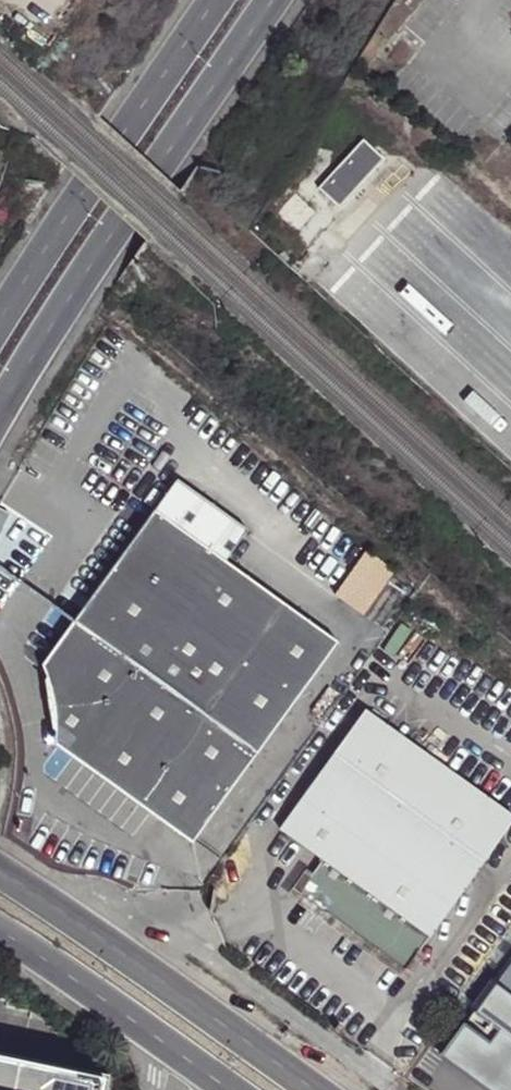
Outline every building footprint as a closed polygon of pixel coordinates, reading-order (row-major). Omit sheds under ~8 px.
[(318,190),(338,209),(383,161),(363,142),(318,190)] [(157,507),(46,663),(49,671),(53,683),(56,695),(58,707),(59,719),(60,731),(59,740),(196,838),(341,638),(157,507)] [(333,600),(363,616),(391,565),(361,549),(333,600)] [(325,768),(280,831),(322,862),(297,897),(404,974),(510,825),(510,816),(366,712),(334,755),(350,767),(341,779),(325,768)] [(333,755),(324,767),(325,768),(341,779),(350,767),(334,755),(333,755)] [(452,1062),(491,1089),(510,1089),(510,976),(452,1062)] [(30,1056),(0,1050),(0,1089),(24,1089),(30,1056)]
